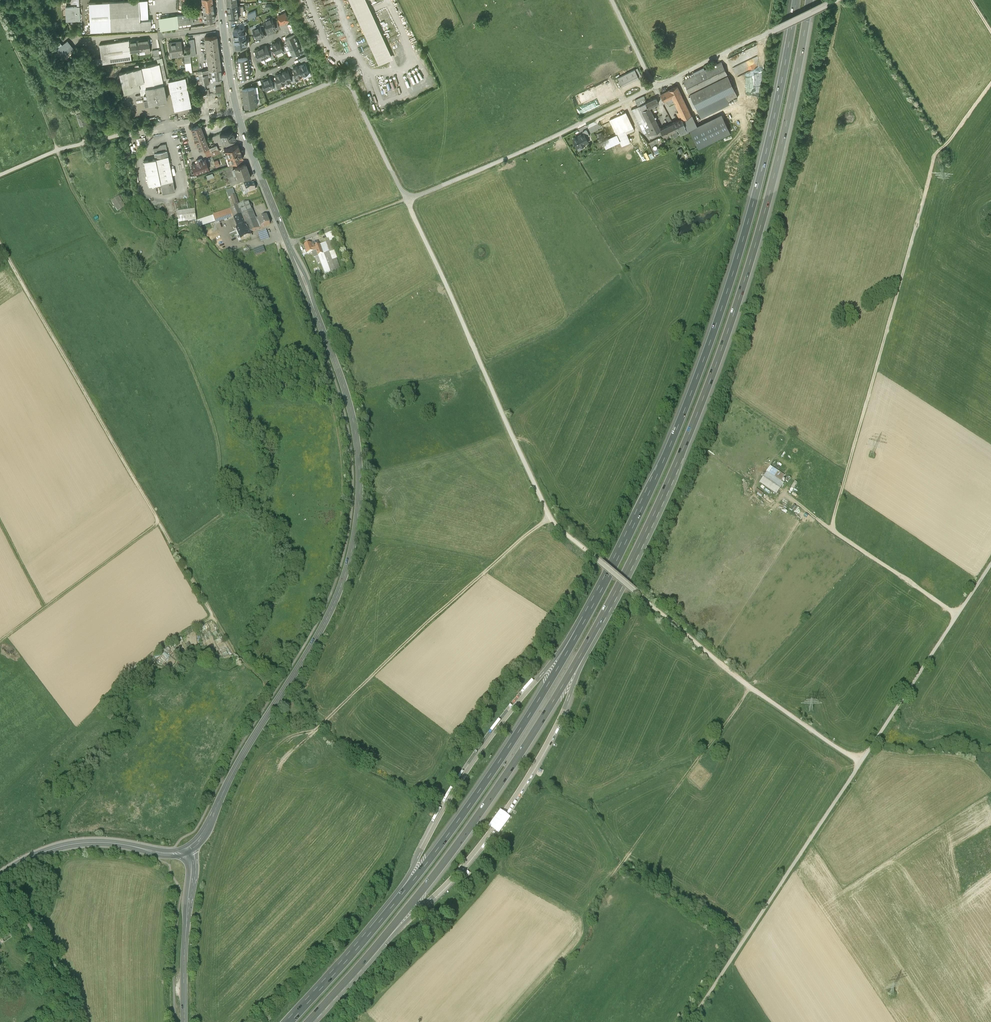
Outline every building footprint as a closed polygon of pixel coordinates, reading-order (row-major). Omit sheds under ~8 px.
[(139,0),(89,3),(90,31),(151,28),(151,20),(148,20),(140,20),(139,0)] [(139,0),(140,20),(148,20),(147,0),(144,0),(139,0)] [(203,9),(213,8),(212,0),(202,0),(203,9)] [(379,64),(393,58),(367,0),(350,0),(379,64)] [(237,3),(228,4),(230,17),(239,17),(239,16),(243,16),(243,11),(244,10),(243,6),(238,7),(237,3)] [(79,20),(79,7),(65,7),(66,21),(79,20)] [(214,19),(213,8),(203,9),(204,16),(204,21),(214,19)] [(204,16),(203,9),(197,10),(197,13),(192,13),(193,18),(204,16)] [(286,12),(278,15),(281,24),(289,20),(286,12)] [(193,23),(193,18),(192,13),(177,15),(178,25),(193,23)] [(178,28),(178,25),(177,15),(158,18),(160,31),(178,28)] [(267,27),(269,31),(276,28),(276,27),(274,21),(272,17),(265,21),(267,27)] [(293,22),(288,24),(291,33),(297,30),(293,22)] [(255,33),(257,39),(264,36),(263,32),(260,26),(253,29),(255,33)] [(239,29),(234,30),(235,38),(246,36),(245,28),(239,29)] [(285,38),(288,44),(297,40),(295,34),(285,38)] [(211,69),(220,67),(216,36),(204,37),(205,40),(207,50),(206,50),(207,56),(208,66),(208,69),(211,69)] [(246,36),(235,38),(236,47),(241,46),(247,45),(246,41),(246,36)] [(73,50),(66,42),(62,45),(56,37),(45,41),(61,59),(73,50)] [(135,42),(129,42),(130,52),(137,51),(138,54),(150,52),(148,39),(135,40),(135,42)] [(131,59),(130,52),(129,42),(128,40),(99,44),(101,56),(90,57),(91,64),(102,63),(124,60),(131,59)] [(299,46),(297,40),(288,44),(290,49),(299,46)] [(181,41),(168,42),(169,57),(182,55),(182,53),(183,53),(182,51),(181,41)] [(247,45),(241,46),(241,49),(249,48),(248,41),(246,41),(247,45)] [(280,41),(272,44),(276,54),(283,51),(282,47),(280,41)] [(266,46),(261,48),(265,58),(270,56),(269,51),(266,46)] [(302,51),(299,46),(290,49),(292,55),(302,51)] [(259,60),(265,58),(261,48),(255,50),(257,56),(259,60)] [(192,72),(190,56),(189,54),(183,55),(186,73),(192,72)] [(157,59),(158,63),(162,84),(169,83),(168,81),(170,80),(170,78),(166,79),(162,58),(160,58),(157,59)] [(248,58),(238,59),(239,65),(238,65),(238,68),(239,68),(240,77),(250,75),(248,58)] [(737,75),(757,67),(755,64),(752,66),(749,60),(733,66),(737,75)] [(721,61),(684,79),(696,106),(697,106),(701,113),(728,99),(728,100),(737,95),(727,75),(728,75),(721,61)] [(118,73),(122,87),(143,82),(146,94),(148,104),(157,102),(157,104),(164,103),(163,101),(166,100),(162,84),(158,63),(140,68),(139,65),(135,65),(135,69),(118,73)] [(305,63),(299,66),(303,75),(309,72),(305,63)] [(297,77),(303,75),(299,66),(293,68),(296,74),(297,77)] [(222,78),(220,67),(211,69),(212,73),(213,79),(222,78)] [(211,69),(208,69),(197,72),(200,85),(205,84),(209,83),(207,77),(209,77),(208,73),(212,73),(211,69)] [(638,77),(635,69),(618,77),(619,81),(617,82),(619,86),(621,85),(622,85),(638,77)] [(288,70),(282,73),(286,83),(292,80),(290,77),(288,70)] [(280,85),(286,83),(282,73),(276,75),(278,81),(280,85)] [(190,93),(187,77),(170,80),(168,81),(169,83),(174,111),(191,107),(188,94),(190,93)] [(262,81),(266,90),(274,87),(272,83),(270,77),(262,81)] [(143,94),(146,94),(143,82),(122,87),(123,94),(131,92),(131,90),(139,88),(141,95),(143,94)] [(682,118),(685,125),(694,120),(677,85),(660,93),(663,100),(666,99),(669,104),(675,102),(679,111),(682,118)] [(638,102),(640,105),(645,102),(646,102),(644,99),(645,98),(644,96),(635,100),(636,103),(638,102)] [(646,102),(645,102),(648,108),(650,107),(654,105),(659,103),(656,97),(646,102)] [(640,105),(642,109),(647,121),(655,118),(652,111),(650,107),(648,108),(645,102),(640,105)] [(639,124),(647,121),(642,109),(640,105),(631,109),(638,124),(639,124)] [(634,130),(626,112),(609,119),(616,134),(603,140),(606,147),(620,141),(622,146),(631,142),(627,133),(634,130)] [(721,113),(696,125),(690,128),(698,147),(730,131),(721,113)] [(81,114),(77,115),(80,127),(87,125),(84,116),(82,116),(81,114)] [(660,129),(655,118),(647,121),(649,125),(644,127),(647,132),(648,135),(660,129)] [(680,119),(672,122),(675,129),(678,128),(680,132),(680,133),(687,130),(685,125),(682,118),(680,119)] [(696,125),(694,120),(685,125),(687,130),(690,128),(696,125)] [(647,121),(639,124),(641,129),(644,133),(647,132),(644,127),(649,125),(647,121)] [(674,135),(680,132),(678,128),(675,129),(672,122),(660,128),(663,135),(672,131),(674,135)] [(200,125),(191,129),(194,138),(195,141),(196,141),(199,150),(204,149),(208,147),(200,125)] [(220,134),(223,143),(236,139),(232,129),(220,134)] [(588,141),(586,137),(584,133),(583,133),(580,134),(577,136),(573,138),(578,150),(581,148),(580,146),(588,141)] [(656,153),(662,151),(657,138),(650,141),(656,153)] [(162,194),(175,191),(165,144),(160,145),(161,147),(153,148),(155,158),(144,161),(149,186),(160,183),(162,194)] [(224,150),(226,156),(241,151),(238,144),(224,150)] [(204,149),(207,157),(212,155),(219,152),(216,145),(209,148),(208,147),(204,149)] [(243,157),(241,151),(226,156),(229,163),(243,157)] [(197,163),(191,165),(195,175),(209,170),(205,160),(202,161),(201,159),(196,161),(197,163)] [(222,164),(220,159),(214,161),(216,167),(222,164)] [(232,170),(234,175),(248,170),(245,163),(235,167),(235,169),(232,170)] [(250,177),(248,170),(234,175),(236,180),(239,179),(240,181),(250,177)] [(244,195),(256,190),(253,184),(241,189),(244,195)] [(229,199),(231,198),(236,197),(233,190),(227,192),(229,199)] [(117,196),(111,201),(117,211),(122,208),(123,209),(125,207),(117,196)] [(249,203),(239,207),(243,217),(253,213),(249,203)] [(243,217),(239,207),(231,210),(234,219),(235,220),(239,230),(247,226),(250,234),(261,229),(257,219),(256,220),(253,213),(243,217)] [(196,220),(195,209),(176,212),(178,223),(196,220)] [(216,224),(234,219),(231,210),(213,216),(215,222),(216,224)] [(201,226),(215,222),(213,216),(199,220),(201,226)] [(260,218),(257,219),(261,229),(270,225),(267,218),(263,219),(262,218),(261,219),(260,218)] [(250,234),(247,226),(239,230),(237,231),(241,241),(250,237),(249,234),(250,234)] [(258,234),(261,241),(269,238),(266,231),(258,234)] [(330,241),(331,241),(337,239),(334,232),(330,234),(326,235),(327,238),(328,237),(330,241)] [(325,243),(329,252),(323,254),(318,256),(326,277),(337,273),(336,272),(341,270),(337,259),(331,241),(330,241),(325,243)] [(318,256),(323,254),(320,245),(315,248),(313,243),(305,246),(308,254),(310,253),(316,251),(318,256)] [(325,243),(320,245),(323,254),(329,252),(325,243)] [(783,486),(767,475),(759,486),(775,497),(783,486)] [(414,851),(419,854),(425,839),(420,837),(414,851)]
